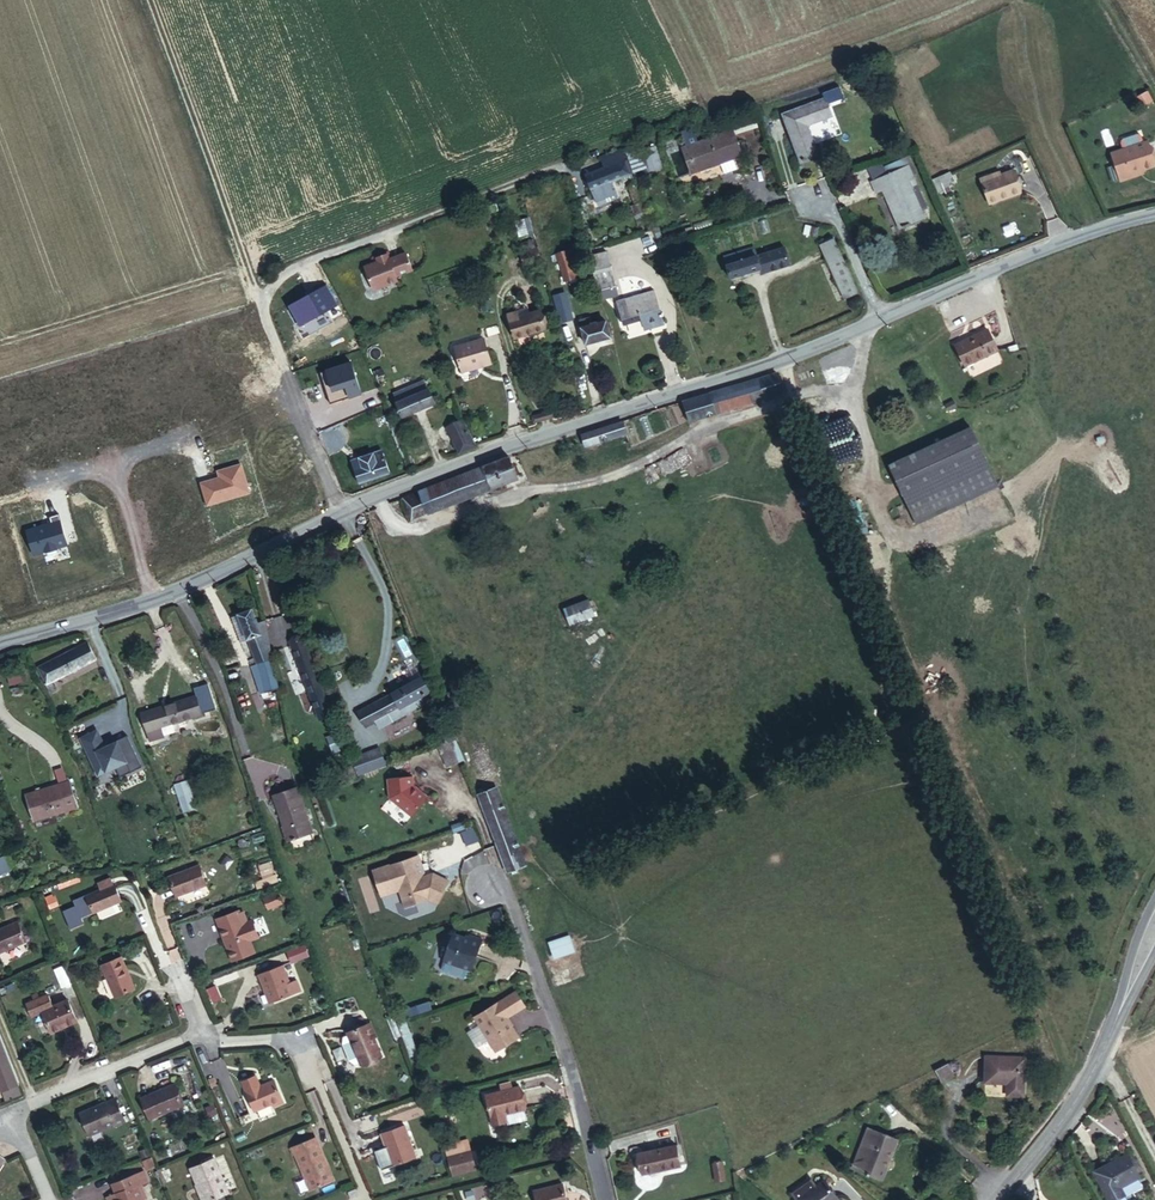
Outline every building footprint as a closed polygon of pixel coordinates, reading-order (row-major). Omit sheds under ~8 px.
[(824,103),(777,121),(796,174),(819,166),(806,130),(823,124),(825,129),(833,125),(824,103)] [(1128,142),(1139,168),(1151,162),(1150,159),(1154,157),(1154,120),(1138,127),(1136,128),(1136,131),(1139,138),(1128,142)] [(733,166),(723,138),(678,154),(688,181),(733,166)] [(648,173),(663,168),(656,145),(641,150),(648,173)] [(1133,153),(1126,156),(1132,170),(1139,167),(1133,153)] [(626,178),(619,160),(613,161),(615,166),(582,177),(587,192),(606,185),(626,178)] [(1009,163),(995,168),(1003,193),(1037,182),(1030,160),(1010,167),(1009,163)] [(908,167),(870,183),(874,192),(882,189),(899,229),(905,226),(907,230),(916,226),(914,222),(924,218),(906,179),(912,176),(908,167)] [(948,173),(934,178),(941,194),(954,188),(948,173)] [(606,185),(587,192),(592,206),(612,199),(606,185)] [(632,206),(638,225),(647,222),(641,203),(632,206)] [(515,220),(519,237),(533,233),(530,217),(515,220)] [(816,249),(821,261),(839,254),(834,242),(816,249)] [(783,245),(755,256),(759,268),(767,266),(770,272),(790,265),(783,245)] [(759,268),(755,256),(752,247),(718,260),(726,281),(759,268)] [(603,250),(586,256),(601,302),(618,296),(616,291),(604,295),(602,287),(614,283),(603,250)] [(406,252),(365,269),(373,291),(398,281),(396,276),(412,269),(406,252)] [(563,252),(552,255),(562,285),(574,281),(563,252)] [(535,253),(518,257),(521,268),(537,264),(535,253)] [(839,254),(821,261),(836,298),(854,291),(839,254)] [(767,266),(759,268),(761,275),(770,272),(767,266)] [(616,291),(614,283),(602,287),(604,295),(616,291)] [(854,291),(836,298),(837,303),(856,296),(854,291)] [(556,321),(570,320),(567,293),(554,295),(556,321)] [(654,295),(633,302),(639,321),(660,314),(654,295)] [(639,321),(633,302),(613,308),(619,327),(639,321)] [(488,303),(480,306),(482,313),(490,311),(488,303)] [(527,311),(516,314),(517,319),(528,316),(527,311)] [(579,315),(581,327),(594,324),(591,312),(579,315)] [(517,319),(516,314),(506,316),(512,340),(544,333),(539,313),(528,316),(517,319)] [(660,314),(639,321),(644,334),(665,328),(660,314)] [(594,324),(581,327),(585,343),(610,337),(607,322),(594,324)] [(988,326),(952,341),(962,365),(998,350),(988,326)] [(492,365),(485,341),(455,350),(463,374),(492,365)] [(989,358),(968,366),(971,374),(992,367),(989,358)] [(782,388),(776,372),(732,385),(683,401),(690,419),(782,388)] [(423,381),(393,393),(402,417),(433,405),(423,381)] [(328,407),(316,412),(322,430),(335,426),(328,407)] [(462,420),(449,425),(460,453),(473,448),(462,420)] [(978,420),(892,456),(917,516),(1004,481),(978,420)] [(625,438),(621,423),(582,434),(586,449),(625,438)] [(383,450),(349,461),(355,484),(390,475),(383,450)] [(525,482),(516,457),(403,498),(412,522),(476,499),(525,482)] [(589,600),(551,615),(556,628),(594,614),(589,600)] [(278,663),(271,628),(262,631),(257,616),(243,620),(257,670),(278,663)] [(250,646),(243,620),(235,623),(243,648),(250,646)] [(301,633),(289,637),(319,719),(332,714),(301,633)] [(84,640),(35,659),(44,682),(51,679),(49,673),(91,657),(84,640)] [(413,680),(383,696),(390,710),(420,693),(413,680)] [(420,693),(390,710),(380,716),(384,724),(424,702),(420,693)] [(390,710),(383,696),(350,714),(358,729),(367,723),(380,716),(390,710)] [(203,716),(198,701),(144,720),(153,745),(166,740),(163,730),(203,716)] [(380,716),(367,723),(371,731),(384,724),(380,716)] [(142,767),(130,735),(107,744),(100,729),(81,736),(98,780),(96,780),(100,791),(123,782),(121,776),(142,767)] [(335,735),(324,739),(329,753),(340,749),(335,735)] [(440,746),(443,755),(459,750),(455,740),(440,746)] [(376,752),(348,763),(354,780),(382,769),(376,752)] [(454,752),(443,755),(450,776),(461,772),(454,752)] [(414,792),(413,780),(388,782),(390,801),(412,819),(427,800),(418,792),(417,794),(414,792)] [(182,781),(170,785),(180,813),(192,809),(182,781)] [(68,783),(27,798),(38,824),(78,810),(68,783)] [(474,795),(504,869),(523,862),(495,787),(474,795)] [(308,837),(291,788),(271,795),(283,829),(280,830),(284,844),(308,837)] [(0,854),(0,875),(38,858),(31,840),(0,854)] [(193,861),(163,873),(170,893),(201,881),(193,861)] [(269,874),(271,882),(275,881),(271,862),(259,865),(261,875),(269,874)] [(416,862),(371,879),(380,904),(399,897),(405,914),(428,905),(437,910),(446,891),(433,885),(431,880),(423,882),(416,862)] [(75,920),(86,915),(114,903),(107,886),(107,887),(104,880),(91,886),(94,892),(67,904),(69,909),(57,914),(64,931),(77,926),(75,920)] [(431,880),(433,885),(446,891),(447,887),(431,880)] [(274,887),(261,892),(265,903),(278,898),(274,887)] [(239,905),(214,915),(231,958),(256,948),(251,935),(259,931),(252,915),(247,917),(243,907),(240,908),(239,905)] [(0,925),(0,949),(16,942),(9,922),(0,925)] [(548,942),(554,960),(575,952),(569,934),(548,942)] [(473,942),(456,936),(447,963),(444,970),(446,974),(467,981),(470,980),(473,972),(475,973),(486,942),(474,938),(473,942)] [(300,949),(284,955),(288,965),(304,960),(300,949)] [(115,955),(95,963),(109,997),(129,988),(115,955)] [(290,994),(285,979),(279,964),(254,975),(265,1004),(290,994)] [(292,977),(285,979),(290,994),(297,991),(292,977)] [(515,996),(473,1021),(492,1054),(517,1040),(505,1022),(524,1011),(515,996)] [(71,1023),(61,1001),(45,1009),(40,998),(17,1008),(21,1019),(32,1014),(42,1036),(71,1023)] [(430,1003),(410,1006),(411,1014),(431,1010),(430,1003)] [(373,1025),(364,1029),(370,1043),(379,1039),(373,1025)] [(370,1043),(364,1029),(342,1038),(343,1040),(338,1042),(336,1049),(343,1065),(349,1068),(354,1066),(355,1068),(382,1057),(375,1041),(370,1043)] [(1032,1056),(989,1055),(987,1080),(1013,1081),(1013,1094),(1030,1094),(1032,1056)] [(12,1083),(0,1056),(0,1089),(12,1083)] [(942,1082),(954,1076),(949,1064),(936,1070),(942,1082)] [(230,1072),(234,1084),(250,1077),(245,1066),(230,1072)] [(250,1077),(234,1084),(243,1106),(260,1098),(262,1101),(273,1097),(263,1072),(250,1077)] [(168,1084),(143,1094),(152,1116),(176,1106),(168,1084)] [(518,1091),(484,1101),(492,1128),(505,1125),(503,1120),(523,1114),(524,1114),(518,1091)] [(152,1116),(143,1094),(135,1098),(143,1120),(152,1116)] [(106,1096),(70,1112),(80,1136),(100,1126),(103,1127),(117,1121),(106,1096)] [(209,1109),(205,1101),(198,1104),(202,1113),(209,1109)] [(523,1114),(503,1120),(505,1125),(506,1129),(526,1124),(523,1114)] [(663,1127),(626,1143),(635,1164),(673,1149),(663,1127)] [(390,1154),(397,1169),(420,1160),(415,1148),(407,1128),(388,1134),(394,1151),(390,1154)] [(307,1130),(283,1140),(301,1181),(325,1171),(307,1130)] [(895,1144),(873,1134),(855,1174),(876,1183),(895,1144)] [(711,1140),(702,1142),(707,1160),(716,1158),(711,1140)] [(471,1150),(446,1157),(453,1177),(476,1171),(471,1150)] [(204,1155),(185,1163),(198,1194),(218,1186),(204,1155)] [(1095,1178),(1106,1199),(1126,1199),(1122,1193),(1142,1183),(1130,1159),(1095,1178)] [(712,1163),(714,1182),(725,1181),(723,1162),(712,1163)] [(552,1166),(524,1175),(531,1199),(559,1191),(552,1166)] [(109,1187),(113,1197),(112,1198),(113,1199),(138,1199),(133,1189),(143,1184),(139,1174),(109,1187)] [(807,1193),(813,1188),(805,1179),(799,1184),(807,1193)] [(813,1188),(807,1193),(800,1199),(835,1199),(836,1199),(819,1182),(813,1188)] [(807,1193),(799,1184),(786,1195),(789,1199),(800,1199),(807,1193)]
